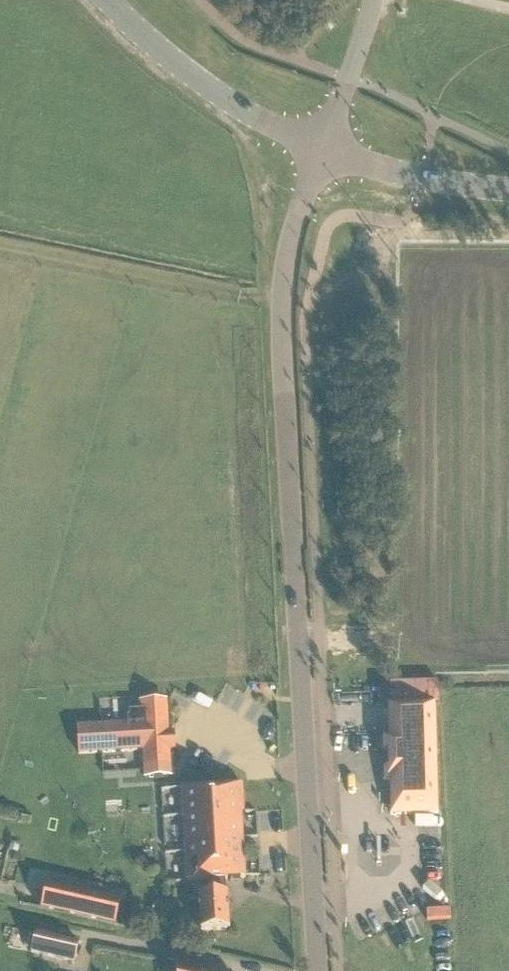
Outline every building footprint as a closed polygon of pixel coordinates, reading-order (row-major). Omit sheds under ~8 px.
[(390,686),(391,705),(434,704),(438,704),(438,685),(390,686)] [(173,733),(167,733),(165,702),(139,703),(140,711),(129,712),(130,724),(77,727),(78,757),(142,753),(144,780),(170,778),(168,752),(174,752),(173,733)] [(390,783),(391,816),(437,814),(434,704),(391,705),(388,705),(389,738),(383,738),(383,752),(391,751),(391,769),(384,770),(384,783),(390,783)] [(241,815),(243,814),(242,785),(181,789),(187,883),(204,882),(205,898),(198,898),(200,932),(229,930),(227,896),(225,896),(224,880),(245,879),(241,815)] [(23,815),(22,815),(21,822),(30,824),(31,817),(23,815)] [(104,923),(109,900),(46,886),(41,909),(104,923)] [(35,932),(31,953),(75,963),(79,942),(35,932)] [(176,962),(176,970),(214,970),(176,962)]
